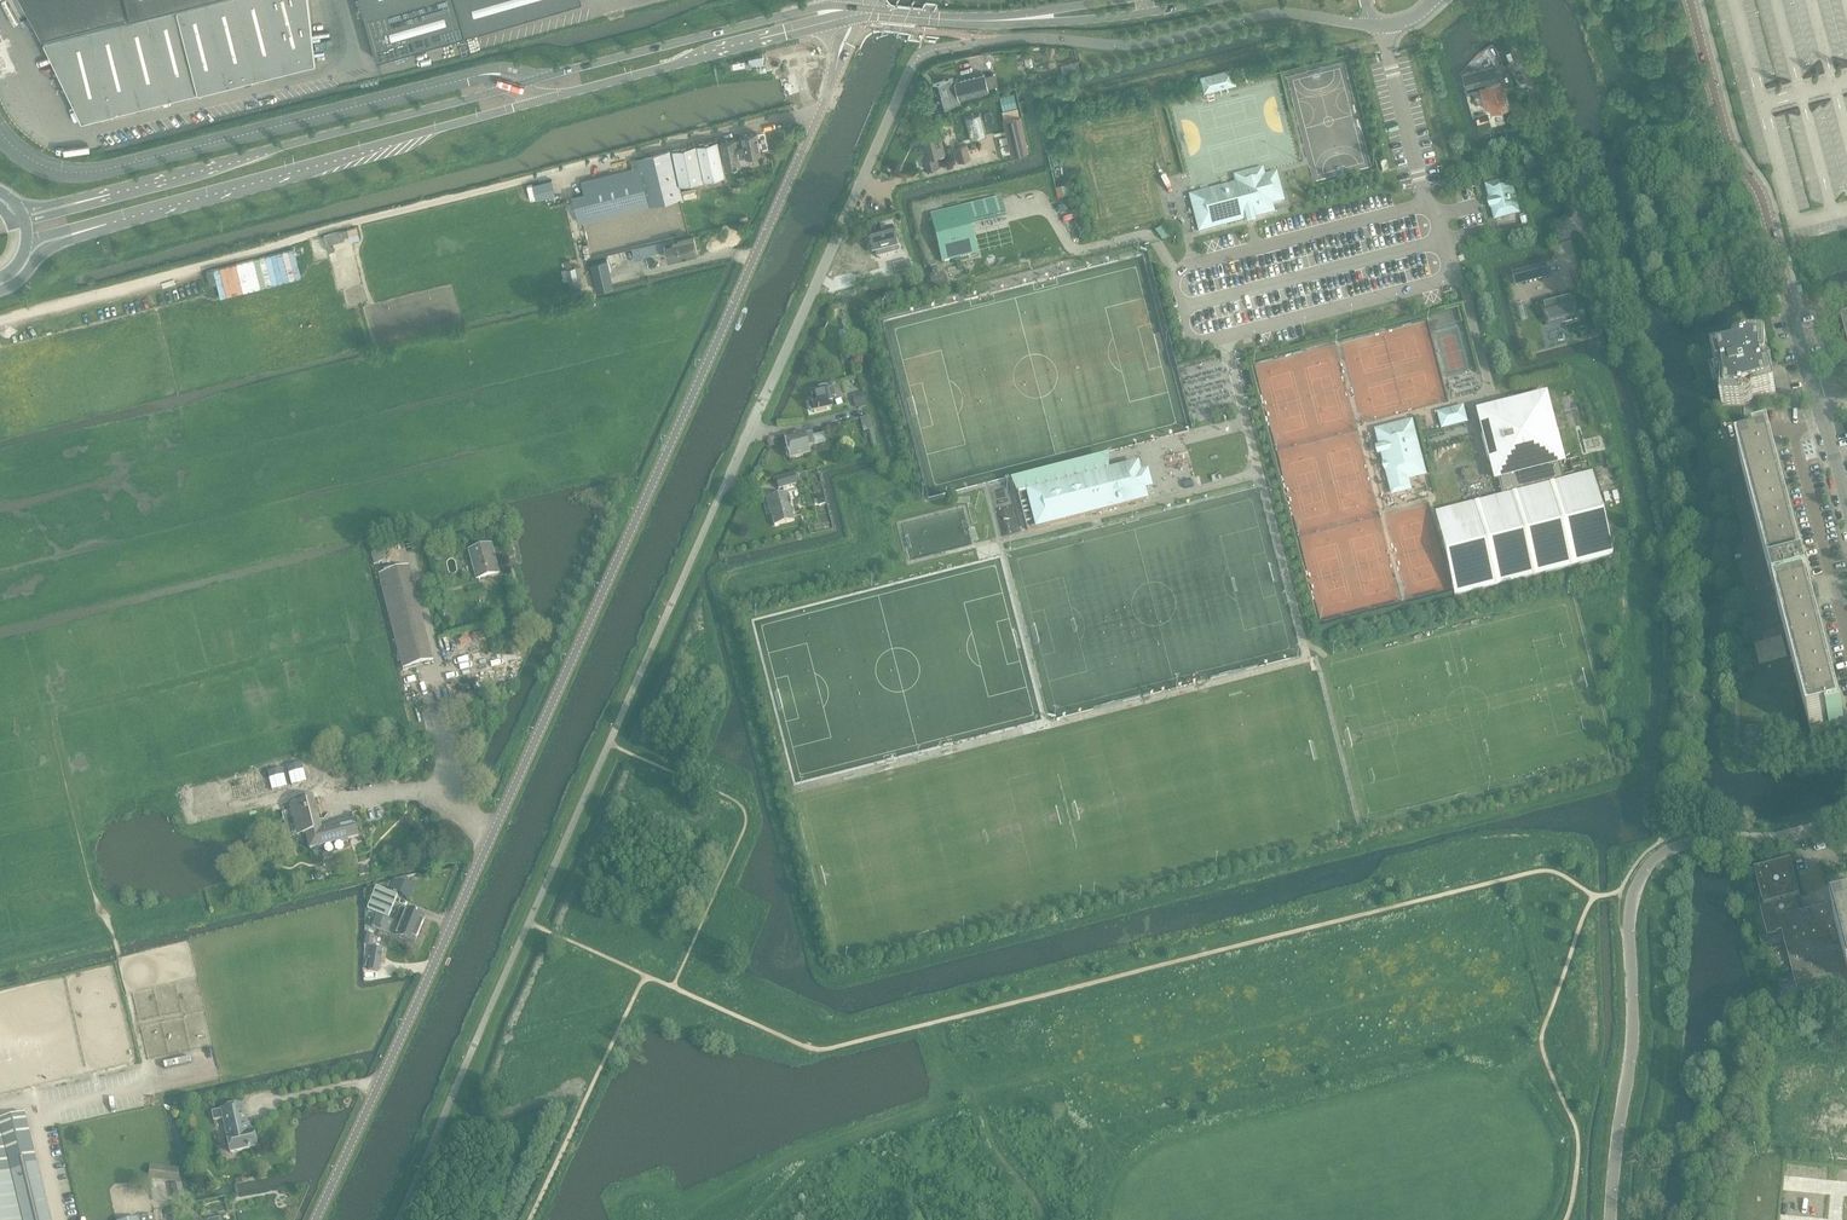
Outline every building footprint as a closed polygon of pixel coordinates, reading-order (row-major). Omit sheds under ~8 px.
[(43,40),(132,18),(132,19),(191,3),(205,0),(22,0),(43,40)] [(254,78),(235,0),(217,0),(206,3),(227,85),(247,80),(254,78)] [(254,78),(282,71),(264,0),(235,0),(254,78)] [(282,71),(315,62),(308,0),(264,0),(282,71)] [(377,60),(581,1),(581,0),(359,0),(377,60)] [(199,92),(227,85),(206,3),(178,10),(199,92)] [(178,10),(150,17),(171,99),(199,92),(178,10)] [(171,99),(150,17),(123,24),(138,86),(143,106),(146,105),(149,105),(154,103),(155,103),(156,103),(171,99)] [(123,24),(95,31),(116,113),(123,111),(134,109),(140,107),(143,106),(138,86),(123,24)] [(82,122),(116,113),(95,31),(45,44),(82,122)] [(1078,61),(1069,64),(1071,71),(1080,69),(1078,61)] [(1464,73),(1463,73),(1467,87),(1496,79),(1492,65),(1464,73)] [(1205,91),(1234,84),(1231,70),(1201,78),(1205,91)] [(959,99),(989,90),(988,89),(998,86),(995,74),(985,77),(984,74),(954,82),(953,78),(937,83),(932,84),(939,108),(943,107),(960,102),(959,99)] [(1486,90),(1481,91),(1486,109),(1490,108),(1492,113),(1501,111),(1507,109),(1505,103),(1506,103),(1501,83),(1486,87),(1486,90)] [(965,118),(970,139),(985,136),(980,115),(965,118)] [(1004,119),(1003,120),(1011,155),(1028,152),(1020,116),(1019,116),(1004,119)] [(937,155),(945,153),(939,126),(919,131),(921,141),(922,140),(926,156),(925,156),(925,157),(923,157),(926,170),(940,166),(937,155)] [(741,164),(740,158),(746,157),(761,154),(757,133),(742,136),(743,139),(736,140),(735,139),(720,142),(725,167),(741,164)] [(628,211),(642,208),(683,198),(680,185),(703,180),(724,176),(717,140),(695,145),(672,150),(631,160),(633,169),(582,182),(584,193),(572,196),(579,223),(628,211)] [(960,162),(972,160),(968,146),(957,149),(960,162)] [(1380,163),(1382,171),(1388,169),(1386,162),(1380,163)] [(1283,200),(1276,174),(1265,177),(1263,169),(1232,177),(1234,185),(1191,196),(1200,231),(1244,220),(1245,220),(1249,218),(1273,212),(1271,203),(1283,200)] [(1496,219),(1519,213),(1510,180),(1487,186),(1491,201),(1496,219)] [(1001,198),(930,215),(942,262),(978,253),(970,224),(1005,215),(1001,198)] [(875,229),(867,231),(872,252),(875,251),(877,257),(898,251),(891,225),(882,227),(875,229)] [(705,232),(677,239),(682,258),(684,257),(687,257),(710,251),(710,250),(705,232)] [(629,250),(588,260),(595,290),(637,280),(629,250)] [(571,268),(570,261),(564,262),(570,292),(580,290),(576,267),(571,268)] [(908,261),(893,265),(895,275),(910,271),(908,261)] [(1547,264),(1521,271),(1525,284),(1550,277),(1547,264)] [(1549,327),(1578,319),(1572,298),(1543,306),(1549,327)] [(1521,321),(1528,319),(1524,303),(1517,305),(1521,321)] [(1716,349),(1705,352),(1708,362),(1714,361),(1718,378),(1724,377),(1726,384),(1722,384),(1722,385),(1722,407),(1744,407),(1745,407),(1745,397),(1753,395),(1754,399),(1776,393),(1770,371),(1764,372),(1762,365),(1767,366),(1767,365),(1767,343),(1745,342),(1744,342),(1744,352),(1736,354),(1735,350),(1717,355),(1716,349)] [(851,351),(842,353),(844,362),(853,360),(851,351)] [(832,388),(827,389),(827,387),(818,389),(819,392),(810,395),(812,401),(810,402),(810,403),(808,406),(809,411),(813,412),(814,412),(814,413),(832,408),(830,401),(834,400),(833,398),(835,397),(832,388)] [(857,407),(866,405),(863,393),(854,396),(857,407)] [(1437,511),(1435,511),(1456,595),(1457,596),(1613,557),(1592,471),(1562,479),(1560,468),(1558,463),(1561,462),(1545,396),(1489,410),(1494,432),(1489,433),(1487,430),(1484,433),(1485,434),(1481,435),(1487,458),(1490,458),(1495,479),(1498,479),(1502,495),(1462,505),(1437,511)] [(1462,408),(1439,414),(1442,427),(1465,421),(1462,408)] [(860,419),(863,432),(872,429),(869,417),(860,419)] [(1414,435),(1411,422),(1376,431),(1384,463),(1383,463),(1383,467),(1385,471),(1386,470),(1387,475),(1392,494),(1409,489),(1406,479),(1424,474),(1418,450),(1414,435)] [(836,423),(827,425),(829,433),(838,430),(836,423)] [(804,434),(784,439),(787,452),(786,454),(787,457),(789,458),(790,460),(810,454),(808,447),(815,444),(826,441),(823,433),(813,436),(812,433),(805,435),(804,434)] [(1759,460),(1741,464),(1773,588),(1774,592),(1779,609),(1779,612),(1812,736),(1830,731),(1831,736),(1846,732),(1845,727),(1812,603),(1814,601),(1815,599),(1816,596),(1816,594),(1816,590),(1814,586),(1813,584),(1811,582),(1809,581),(1806,580),(1774,456),(1773,451),(1758,455),(1759,460)] [(1106,460),(1010,485),(1018,495),(1106,473),(1106,460)] [(1137,465),(1108,472),(1106,473),(1018,495),(1027,530),(1146,500),(1144,490),(1147,484),(1146,478),(1140,475),(1137,465)] [(778,489),(798,484),(795,474),(776,479),(778,489)] [(775,526),(795,521),(789,493),(767,499),(770,510),(771,510),(775,526)] [(478,580),(500,574),(492,546),(471,551),(478,580)] [(371,552),(374,565),(387,562),(384,549),(371,552)] [(434,664),(410,569),(380,577),(404,672),(434,664)] [(303,770),(289,774),(292,786),(306,782),(303,770)] [(284,775),(269,779),(272,791),(287,787),(284,775)] [(291,811),(282,813),(288,839),(297,837),(298,838),(306,836),(321,832),(321,831),(313,798),(289,804),(291,811)] [(355,823),(321,831),(321,832),(306,836),(310,851),(340,843),(343,845),(347,844),(349,841),(359,838),(355,823)] [(1777,934),(1777,932),(1782,931),(1798,993),(1819,987),(1823,1002),(1846,996),(1846,900),(1819,907),(1818,906),(1811,907),(1811,908),(1811,909),(1800,912),(1797,898),(1800,898),(1791,862),(1788,851),(1766,856),(1767,859),(1746,865),(1748,873),(1755,872),(1762,899),(1759,900),(1761,908),(1768,936),(1777,934)] [(369,874),(367,867),(357,869),(358,876),(369,874)] [(313,876),(314,880),(317,881),(321,880),(323,877),(322,874),(319,872),(315,873),(313,876)] [(394,879),(390,889),(400,893),(404,883),(394,879)] [(376,888),(368,910),(389,918),(398,896),(376,888)] [(401,908),(396,922),(420,932),(426,918),(401,908)] [(420,932),(396,922),(378,915),(373,929),(392,936),(392,935),(397,937),(396,938),(415,945),(420,932)] [(367,934),(365,943),(372,944),(374,935),(367,934)] [(381,961),(383,949),(372,947),(370,960),(381,961)] [(1838,1001),(1839,1007),(1846,1005),(1846,999),(1838,1001)] [(231,1153),(258,1147),(255,1132),(250,1133),(244,1105),(222,1110),(212,1112),(214,1122),(224,1119),(229,1138),(228,1138),(231,1153)] [(45,1211),(48,1210),(25,1114),(0,1120),(0,1219),(47,1219),(45,1211)] [(179,1169),(150,1165),(148,1179),(177,1183),(179,1169)] [(171,1185),(174,1200),(184,1197),(181,1183),(171,1185)]
